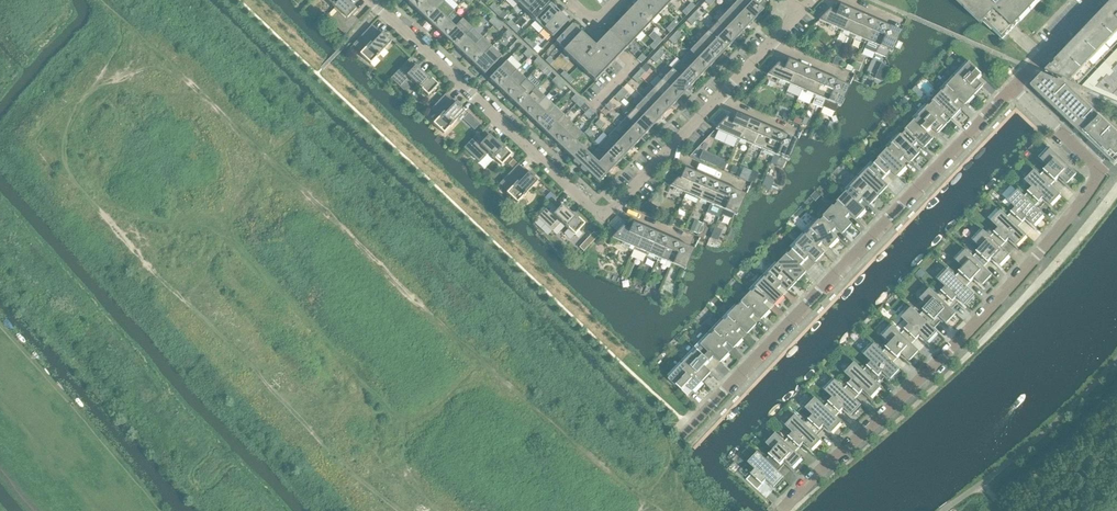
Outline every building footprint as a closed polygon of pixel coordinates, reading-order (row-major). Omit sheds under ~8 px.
[(344,36),(358,21),(357,21),(353,17),(357,13),(355,11),(345,1),(345,0),(326,0),(332,5),(331,6),(334,9),(335,8),(339,13),(330,22),(344,35),(344,36)] [(407,2),(416,11),(427,0),(409,0),(407,2)] [(441,0),(427,0),(416,11),(426,21),(443,2),(441,0)] [(517,5),(526,13),(539,0),(522,0),(517,5)] [(526,13),(534,22),(550,5),(545,0),(539,0),(526,13)] [(643,0),(639,0),(633,7),(651,23),(659,15),(643,0)] [(659,15),(667,6),(660,0),(643,0),(659,15)] [(735,4),(753,21),(763,11),(759,7),(764,2),(761,0),(738,0),(735,4)] [(968,5),(967,6),(967,7),(969,5),(977,13),(975,14),(976,15),(977,13),(985,21),(983,22),(985,24),(1003,41),(1008,35),(1017,26),(1041,0),(963,0),(968,5)] [(1108,6),(1109,7),(1105,11),(1104,10),(1045,72),(1090,92),(1089,95),(1116,107),(1116,0),(1114,0),(1108,6)] [(443,2),(426,21),(435,30),(453,11),(443,2)] [(691,3),(686,8),(690,12),(695,7),(691,3)] [(479,13),(483,8),(478,4),(474,9),(479,13)] [(493,13),(497,9),(492,4),(489,8),(493,13)] [(753,21),(735,4),(726,13),(744,31),(753,21)] [(550,5),(534,22),(543,30),(559,13),(550,5)] [(843,32),(851,13),(844,10),(845,9),(839,6),(836,12),(829,9),(818,21),(828,25),(827,28),(836,32),(837,29),(840,31),(843,32)] [(651,23),(633,7),(625,15),(642,32),(651,23)] [(690,12),(686,8),(681,13),(685,16),(690,12)] [(502,13),(497,9),(493,13),(498,17),(502,13)] [(462,20),(453,11),(435,30),(445,39),(462,20)] [(695,12),(691,16),(696,22),(701,17),(695,12)] [(559,13),(543,30),(552,38),(568,21),(559,13)] [(744,31),(726,13),(717,23),(735,40),(744,31)] [(843,32),(840,31),(839,33),(848,37),(849,34),(853,36),(855,37),(863,18),(851,13),(843,32)] [(625,15),(617,24),(634,40),(642,32),(625,15)] [(696,22),(691,16),(686,21),(692,27),(696,22)] [(493,27),(497,22),(493,17),(488,22),(493,27)] [(855,37),(853,36),(851,39),(860,42),(861,40),(865,41),(867,42),(875,23),(863,18),(855,37)] [(472,30),(462,20),(445,39),(455,48),(472,30)] [(670,25),(674,29),(678,24),(674,20),(670,25)] [(511,29),(514,25),(510,21),(506,25),(511,29)] [(502,26),(497,22),(493,27),(498,31),(502,26)] [(735,40),(717,23),(707,32),(726,50),(735,40)] [(867,42),(865,41),(863,44),(866,45),(865,49),(874,53),(877,46),(879,47),(887,29),(875,23),(867,42)] [(617,24),(609,32),(626,49),(634,40),(617,24)] [(519,30),(514,25),(511,29),(515,34),(519,30)] [(564,51),(580,33),(572,25),(555,42),(564,51)] [(674,29),(670,25),(665,30),(669,34),(674,29)] [(369,28),(352,46),(353,46),(354,46),(361,53),(359,54),(367,61),(366,61),(370,65),(376,58),(376,59),(379,56),(379,55),(390,43),(386,40),(388,38),(383,33),(381,35),(380,36),(381,36),(378,38),(369,29),(370,29),(369,28)] [(877,46),(874,53),(886,58),(889,52),(892,53),(900,34),(899,34),(887,29),(879,47),(877,46)] [(472,30),(455,48),(464,57),(482,39),(472,30)] [(507,40),(512,35),(507,31),(502,36),(507,40)] [(673,36),(678,41),(683,36),(677,31),(673,36)] [(580,33),(564,51),(562,52),(594,82),(626,49),(609,32),(595,47),(580,33)] [(707,32),(698,42),(717,59),(726,50),(707,32)] [(337,33),(330,40),(335,44),(342,37),(337,33)] [(678,41),(673,36),(668,40),(674,46),(678,41)] [(528,45),(532,41),(527,37),(523,41),(528,45)] [(653,42),(657,46),(662,41),(658,37),(653,42)] [(491,48),(482,39),(464,57),(474,66),(491,48)] [(536,46),(532,41),(528,45),(533,50),(536,46)] [(657,46),(653,42),(649,47),(653,51),(657,46)] [(717,59),(698,42),(689,51),(708,69),(717,59)] [(501,57),(491,48),(474,66),(484,75),(501,57)] [(527,59),(532,54),(527,50),(522,55),(527,59)] [(654,55),(660,60),(665,55),(659,50),(654,55)] [(689,51),(680,61),(699,78),(708,69),(689,51)] [(642,55),(637,59),(641,63),(646,58),(642,55)] [(660,60),(654,55),(650,59),(655,65),(660,60)] [(545,61),(550,66),(553,62),(549,57),(545,61)] [(835,58),(832,65),(839,68),(842,61),(835,58)] [(537,68),(541,63),(536,59),(532,64),(537,68)] [(778,64),(766,75),(777,80),(775,82),(784,86),(785,83),(789,85),(791,86),(799,67),(793,64),(793,63),(787,61),(787,60),(785,67),(778,64)] [(699,78),(680,61),(671,70),(690,88),(699,78)] [(498,90),(516,71),(506,62),(488,80),(498,90)] [(967,62),(953,76),(974,96),(981,89),(975,83),(982,76),(967,62)] [(546,68),(541,63),(537,68),(541,73),(546,68)] [(881,64),(874,79),(882,82),(888,68),(881,64)] [(421,90),(428,96),(431,93),(438,86),(427,76),(425,77),(415,67),(413,66),(409,70),(404,66),(405,65),(404,65),(390,79),(391,80),(391,79),(405,93),(414,83),(418,88),(421,91),(421,90)] [(789,85),(788,88),(796,91),(797,89),(801,90),(803,91),(811,72),(799,67),(791,86),(789,85)] [(636,74),(642,79),(646,74),(641,69),(636,74)] [(690,88),(671,70),(662,80),(680,98),(690,88)] [(525,80),(516,71),(498,90),(508,99),(525,80)] [(565,80),(568,76),(564,72),(560,76),(565,80)] [(801,90),(800,93),(808,97),(809,94),(813,95),(815,97),(824,78),(811,72),(803,91),(801,90)] [(642,79),(636,74),(631,79),(637,84),(642,79)] [(1028,89),(1063,122),(1081,139),(1084,136),(1088,140),(1086,143),(1104,161),(1112,169),(1116,164),(1116,135),(1082,102),(1062,84),(1042,75),(1028,89)] [(568,76),(565,80),(569,85),(573,81),(568,76)] [(953,76),(940,90),(955,105),(962,98),(967,103),(974,96),(953,76)] [(556,86),(560,82),(556,77),(551,82),(556,86)] [(814,99),(812,105),(821,109),(822,108),(824,103),(825,101),(827,102),(836,83),(824,78),(815,97),(813,95),(812,98),(814,99)] [(535,89),(525,80),(508,99),(518,108),(535,89)] [(680,98),(662,80),(653,90),(671,107),(680,98)] [(565,86),(560,82),(556,86),(561,91),(565,86)] [(824,103),(822,108),(834,113),(837,106),(840,107),(848,88),(836,83),(827,102),(825,101),(824,103)] [(622,88),(618,93),(623,98),(628,94),(622,88)] [(535,89),(518,108),(527,117),(545,98),(535,89)] [(671,107),(653,90),(644,99),(662,117),(671,107)] [(955,105),(940,90),(926,104),(941,119),(948,112),(954,118),(960,111),(961,111),(961,110),(955,105)] [(623,98),(618,93),(613,98),(619,103),(623,98)] [(575,105),(580,100),(575,95),(570,100),(575,105)] [(431,111),(433,109),(440,116),(433,124),(440,131),(443,134),(449,128),(450,128),(453,125),(452,125),(464,113),(460,109),(461,107),(456,103),(455,104),(454,105),(452,107),(443,99),(443,98),(431,110),(431,111)] [(554,107),(545,98),(527,117),(537,126),(554,107)] [(644,99),(635,109),(653,126),(662,117),(644,99)] [(584,104),(580,100),(575,105),(580,109),(584,104)] [(609,103),(604,107),(609,112),(614,107),(609,103)] [(941,119),(926,104),(912,119),(915,123),(915,122),(927,134),(928,133),(934,127),(940,132),(947,125),(941,119)] [(564,116),(554,107),(537,126),(546,135),(564,116)] [(588,120),(594,113),(589,109),(583,115),(588,120)] [(653,126),(635,109),(626,118),(644,136),(653,126)] [(726,118),(715,130),(725,134),(724,137),(732,140),(733,138),(737,139),(739,140),(748,122),(741,119),(742,117),(736,115),(733,121),(726,118)] [(564,116),(546,135),(556,144),(573,126),(564,116)] [(626,118),(616,128),(635,145),(644,136),(626,118)] [(603,125),(599,120),(594,125),(599,130),(603,125)] [(737,139),(736,142),(744,146),(745,143),(749,145),(752,146),(760,127),(748,122),(739,140),(737,139)] [(915,122),(915,123),(902,136),(914,148),(921,141),(926,146),(933,139),(933,140),(934,139),(928,133),(927,134),(915,122)] [(573,126),(556,144),(571,158),(580,148),(576,143),(583,135),(573,126)] [(749,145),(748,147),(756,151),(758,148),(761,150),(764,151),(772,132),(760,127),(752,146),(749,145)] [(616,128),(607,138),(626,155),(635,145),(616,128)] [(589,138),(593,133),(588,129),(584,133),(589,138)] [(761,150),(760,152),(772,158),(775,159),(776,156),(784,137),(772,132),(764,151),(761,150)] [(914,148),(902,136),(899,133),(885,148),(888,151),(900,162),(901,162),(907,155),(913,161),(919,154),(920,154),(920,153),(914,148)] [(504,163),(511,155),(500,145),(499,147),(488,137),(486,135),(482,139),(477,135),(478,135),(477,134),(463,149),(464,149),(478,162),(487,153),(491,157),(494,160),(501,166),(504,162),(504,163)] [(775,159),(772,164),(782,169),(786,161),(788,162),(797,143),(796,142),(784,137),(776,156),(775,159)] [(626,155),(607,138),(598,147),(617,165),(626,155)] [(617,165),(598,147),(590,156),(608,174),(617,165)] [(590,156),(580,148),(571,158),(598,184),(608,174),(590,156)] [(1039,176),(1050,186),(1059,178),(1066,185),(1075,175),(1076,175),(1048,148),(1047,148),(1038,158),(1048,167),(1039,176)] [(888,151),(875,165),(887,176),(893,169),(899,175),(906,168),(907,168),(901,162),(900,162),(888,151)] [(702,152),(699,160),(711,165),(715,157),(702,152)] [(872,162),(858,177),(879,196),(886,189),(880,184),(887,176),(875,165),(872,162)] [(533,179),(535,177),(530,172),(528,174),(527,175),(525,177),(516,168),(516,167),(499,185),(499,186),(500,185),(508,192),(506,194),(513,201),(517,204),(523,197),(523,198),(526,195),(526,194),(537,182),(533,179)] [(677,179),(669,187),(673,188),(672,191),(681,195),(682,192),(685,194),(688,195),(696,176),(689,173),(690,172),(684,169),(680,180),(677,179)] [(1032,188),(1023,197),(1034,208),(1043,199),(1050,206),(1059,196),(1060,196),(1050,186),(1039,176),(1032,169),(1031,169),(1034,172),(1025,182),(1032,188)] [(751,182),(753,183),(757,173),(752,171),(747,182),(750,183),(751,182)] [(685,194),(683,199),(696,204),(697,202),(696,202),(698,199),(700,200),(708,181),(696,176),(688,195),(685,194)] [(765,177),(761,188),(767,190),(772,180),(765,177)] [(879,196),(858,177),(844,191),(847,194),(859,205),(860,205),(866,198),(872,203),(879,196)] [(698,199),(696,202),(697,202),(705,205),(706,203),(710,204),(712,205),(720,186),(708,181),(700,200),(698,199)] [(710,204),(706,213),(718,218),(722,210),(724,211),(732,192),(720,186),(712,205),(710,204)] [(1034,208),(1023,197),(1015,189),(1014,190),(1015,190),(1006,199),(1015,208),(1006,217),(1018,228),(1026,219),(1034,226),(1043,216),(1043,217),(1043,216),(1034,208)] [(722,210),(718,218),(720,219),(722,216),(731,220),(734,215),(737,216),(745,197),(744,197),(732,192),(724,211),(722,210)] [(847,194),(834,208),(846,219),(853,212),(858,218),(865,211),(866,211),(860,205),(859,205),(847,194)] [(647,202),(638,211),(652,217),(653,217),(657,207),(647,202)] [(577,232),(584,225),(573,215),(572,216),(561,206),(559,205),(555,209),(551,205),(551,204),(537,218),(537,219),(538,218),(552,232),(560,222),(565,227),(564,227),(567,230),(568,229),(574,235),(577,232)] [(846,219),(834,208),(831,205),(830,205),(834,209),(821,222),(833,234),(839,227),(845,232),(851,225),(852,226),(852,225),(846,219)] [(1018,228),(1006,217),(998,209),(997,210),(1001,213),(992,223),(998,229),(989,238),(1001,248),(1009,239),(1017,246),(1026,237),(1027,236),(1018,228)] [(833,234),(821,222),(817,219),(804,233),(819,248),(825,241),(831,246),(838,240),(839,239),(833,234)] [(799,220),(794,225),(802,232),(806,227),(799,220)] [(694,221),(689,231),(696,234),(701,224),(694,221)] [(623,227),(611,238),(622,243),(620,245),(629,249),(630,246),(634,248),(636,249),(645,230),(638,227),(638,226),(633,224),(630,230),(623,227)] [(1001,248),(989,238),(981,229),(980,230),(971,239),(981,248),(972,258),(984,268),(992,259),(999,266),(1009,257),(1010,256),(1001,248)] [(634,248),(633,251),(641,254),(642,252),(646,253),(648,254),(657,236),(645,230),(636,249),(634,248)] [(819,248),(804,233),(789,248),(793,252),(805,263),(812,255),(818,261),(824,254),(825,254),(819,248)] [(646,253),(645,256),(653,260),(654,257),(658,259),(660,260),(669,241),(657,236),(648,254),(646,253)] [(658,259),(657,261),(665,265),(666,262),(670,264),(673,265),(681,246),(669,241),(660,260),(658,259)] [(670,264),(669,267),(672,268),(673,265),(682,269),(683,269),(685,270),(693,251),(681,246),(673,265),(670,264)] [(984,268),(972,258),(963,249),(962,249),(963,250),(954,259),(962,267),(953,276),(966,288),(975,279),(982,286),(991,276),(992,276),(984,268)] [(793,252),(780,265),(797,282),(804,275),(798,270),(805,263),(793,252)] [(776,262),(762,277),(778,291),(785,284),(790,289),(797,282),(780,265),(776,262)] [(966,288),(953,276),(945,268),(945,269),(936,278),(945,288),(937,297),(948,307),(957,298),(964,305),(973,296),(974,295),(966,288)] [(778,291),(762,277),(749,291),(752,294),(764,306),(764,305),(771,298),(777,304),(783,297),(784,297),(778,291)] [(927,307),(919,316),(930,326),(939,317),(946,324),(955,315),(956,314),(948,307),(937,297),(927,287),(926,288),(930,291),(921,301),(927,307)] [(752,294),(739,308),(751,320),(757,313),(763,318),(770,311),(770,312),(771,311),(764,305),(764,306),(752,294)] [(736,305),(722,319),(737,334),(744,327),(749,332),(756,326),(757,325),(751,320),(739,308),(736,305)] [(930,326),(919,316),(909,306),(908,307),(911,310),(902,319),(909,325),(900,334),(912,345),(920,336),(927,343),(937,333),(937,334),(938,333),(930,326)] [(737,334),(722,319),(708,334),(724,348),(730,341),(736,347),(742,340),(743,340),(737,334)] [(912,345),(900,334),(890,325),(889,325),(890,326),(881,335),(890,344),(882,353),(893,364),(901,355),(909,362),(918,352),(919,352),(912,345)] [(724,348),(708,334),(694,348),(710,363),(717,356),(722,361),(729,354),(729,355),(730,354),(724,348)] [(893,364),(882,353),(871,343),(871,344),(862,353),(871,362),(863,371),(874,382),(882,373),(890,380),(899,370),(899,371),(900,370),(893,364)] [(694,348),(681,363),(702,383),(709,375),(703,370),(710,363),(694,348)] [(852,381),(843,390),(855,400),(863,391),(871,398),(880,388),(880,389),(881,388),(874,382),(863,371),(852,361),(851,362),(855,365),(846,375),(852,381)] [(702,383),(681,363),(667,377),(682,392),(689,384),(695,390),(702,383)] [(855,400),(843,390),(832,379),(823,389),(832,398),(824,407),(835,418),(844,409),(851,416),(860,406),(861,407),(861,406),(855,400)] [(835,418),(824,407),(813,397),(812,397),(803,407),(813,416),(804,425),(815,435),(824,426),(831,433),(840,424),(841,424),(841,423),(835,418)] [(793,433),(784,442),(795,453),(804,444),(811,451),(820,441),(821,441),(815,435),(804,425),(792,414),(795,418),(786,427),(793,433)] [(795,453),(784,442),(773,432),(776,436),(767,445),(773,451),(765,460),(776,471),(785,462),(792,469),(801,459),(802,459),(795,453)] [(776,471),(765,460),(755,451),(758,455),(749,464),(755,470),(746,480),(757,491),(766,481),(774,488),(783,478),(784,478),(776,471)]
